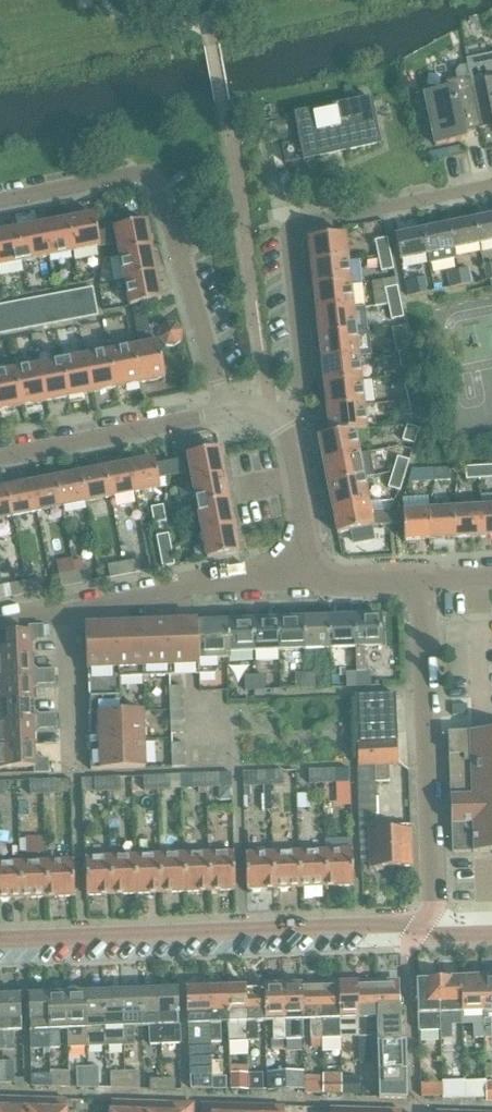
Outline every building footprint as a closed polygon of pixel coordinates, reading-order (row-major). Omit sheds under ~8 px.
[(469,76),(480,129),(491,126),(491,81),(487,82),(485,75),(486,74),(486,73),(469,76)] [(448,90),(425,95),(428,113),(427,119),(429,126),(432,131),(435,146),(465,140),(463,132),(480,129),(469,76),(446,81),(448,90)] [(380,146),(371,99),(286,117),(287,126),(291,142),(299,141),(303,162),(380,146)] [(299,141),(291,142),(295,163),(303,162),(299,141)] [(291,142),(281,144),(286,165),(295,163),(291,142)] [(67,220),(73,252),(100,247),(94,215),(67,220)] [(473,219),(478,245),(491,242),(491,215),(473,219)] [(473,219),(447,225),(452,250),(478,245),(473,219)] [(49,257),(73,252),(67,220),(44,224),(49,257)] [(119,257),(151,251),(145,223),(114,229),(114,230),(105,232),(106,246),(117,244),(119,257)] [(23,261),(49,257),(44,224),(17,230),(23,261)] [(447,225),(420,230),(425,256),(428,268),(455,262),(452,250),(447,225)] [(23,261),(17,230),(0,233),(0,266),(23,261)] [(420,230),(395,235),(400,261),(425,256),(420,230)] [(343,236),(308,239),(310,264),(346,260),(343,236)] [(387,239),(374,242),(377,257),(390,255),(387,239)] [(124,282),(156,276),(151,251),(119,257),(124,282)] [(390,255),(377,257),(380,274),(393,271),(390,255)] [(346,260),(310,264),(313,289),(349,286),(346,260)] [(482,267),(485,281),(485,282),(491,280),(491,265),(482,267)] [(469,270),(457,273),(460,288),(472,285),(472,283),(469,270)] [(457,273),(445,275),(448,288),(449,290),(460,288),(457,273)] [(156,276),(124,282),(129,307),(131,307),(144,304),(161,301),(156,276)] [(425,279),(408,282),(410,296),(427,293),(427,292),(425,279)] [(384,282),(371,283),(373,307),(387,306),(388,306),(400,305),(395,280),(384,282)] [(349,286),(313,289),(316,314),(351,310),(349,286)] [(92,288),(80,290),(85,319),(96,316),(92,288)] [(80,290),(56,295),(61,323),(85,319),(80,290)] [(56,295),(29,300),(34,328),(61,323),(56,295)] [(29,300),(3,305),(8,333),(34,328),(29,300)] [(144,304),(131,307),(139,346),(139,347),(133,348),(140,384),(165,379),(158,343),(160,342),(164,347),(174,347),(180,342),(181,333),(176,326),(166,325),(160,330),(148,327),(144,304)] [(0,305),(0,335),(8,333),(3,305),(0,305)] [(400,305),(388,306),(391,322),(403,320),(400,305)] [(351,310),(316,314),(318,337),(354,334),(366,332),(363,309),(351,310)] [(354,334),(318,337),(321,362),(357,358),(370,356),(367,332),(366,332),(354,334)] [(408,335),(395,337),(398,353),(412,351),(409,334),(408,335)] [(133,348),(109,353),(116,388),(140,384),(133,348)] [(412,351),(398,353),(401,369),(415,366),(412,351)] [(109,353),(86,357),(93,393),(116,388),(109,353)] [(86,357),(61,362),(68,397),(93,393),(86,357)] [(357,358),(321,362),(324,387),(360,383),(357,358)] [(61,362),(38,367),(45,402),(68,397),(61,362)] [(38,367),(14,371),(21,406),(45,402),(38,367)] [(0,374),(0,410),(21,406),(14,371),(0,374)] [(360,383),(324,387),(327,411),(362,407),(360,383)] [(417,383),(404,386),(407,402),(420,400),(417,383)] [(420,400),(407,402),(410,417),(422,415),(423,412),(420,400)] [(362,407),(327,411),(328,426),(329,435),(354,432),(365,431),(362,407)] [(406,427),(402,443),(413,446),(418,430),(406,427)] [(329,435),(317,438),(322,462),(358,455),(354,432),(329,435)] [(165,462),(154,464),(157,480),(189,474),(190,482),(222,475),(217,450),(217,449),(186,455),(187,458),(171,461),(165,462)] [(358,455),(322,462),(327,486),(363,479),(358,455)] [(397,459),(393,474),(404,478),(408,462),(397,459)] [(153,460),(129,464),(135,493),(159,488),(157,480),(154,464),(153,460)] [(129,464),(105,469),(110,497),(135,493),(129,464)] [(483,468),(465,469),(466,473),(466,481),(484,480),(483,468)] [(483,468),(484,480),(491,480),(491,468),(483,468)] [(105,469),(81,474),(86,502),(110,497),(105,469)] [(435,470),(418,471),(418,476),(418,484),(436,483),(435,470)] [(449,470),(435,470),(436,483),(450,482),(450,474),(449,470)] [(81,474),(57,478),(62,507),(86,502),(81,474)] [(393,474),(388,490),(399,493),(400,492),(404,478),(393,474)] [(222,475),(190,482),(196,507),(227,501),(222,475)] [(57,478),(31,483),(37,512),(62,507),(57,478)] [(363,479),(327,486),(332,512),(368,505),(363,479)] [(31,483),(7,488),(13,516),(14,516),(36,512),(37,512),(31,483)] [(0,489),(0,519),(13,516),(7,488),(0,489)] [(227,501),(196,507),(201,533),(232,526),(227,501)] [(368,505),(332,512),(336,535),(351,532),(353,544),(372,540),(370,528),(372,528),(372,526),(389,526),(388,513),(370,514),(368,505)] [(477,508),(478,538),(491,537),(491,507),(477,508)] [(477,508),(452,510),(453,539),(478,538),(477,508)] [(163,510),(150,512),(153,530),(166,528),(163,510)] [(452,510),(427,511),(429,540),(453,539),(452,510)] [(398,513),(394,513),(395,526),(402,526),(403,542),(429,540),(427,511),(398,513)] [(232,526),(201,533),(206,559),(237,553),(232,526)] [(168,535),(156,537),(159,551),(170,549),(168,535)] [(170,549),(159,551),(162,568),(173,565),(170,549)] [(137,560),(123,563),(125,575),(139,572),(137,560)] [(123,563),(107,566),(109,578),(125,575),(123,563)] [(75,572),(78,585),(91,582),(89,570),(75,572)] [(61,588),(78,585),(75,572),(58,576),(61,588)] [(23,573),(14,574),(15,581),(25,580),(23,573)] [(35,581),(26,582),(28,594),(42,592),(39,580),(35,581)] [(26,582),(9,586),(11,598),(28,594),(26,582)] [(225,622),(226,622),(225,612),(196,613),(197,620),(197,623),(196,623),(197,660),(198,675),(216,674),(220,670),(219,660),(226,659),(225,622)] [(378,615),(352,616),(354,647),(355,672),(355,687),(371,687),(370,676),(370,672),(365,672),(364,646),(380,646),(378,615)] [(352,616),(327,617),(328,648),(354,647),(352,616)] [(327,617),(302,619),(303,649),(328,648),(327,617)] [(302,619),(275,620),(277,650),(303,649),(302,619)] [(197,660),(196,623),(197,623),(197,620),(170,621),(172,676),(198,675),(197,660)] [(275,620),(250,621),(251,651),(277,650),(275,620)] [(145,677),(172,676),(170,621),(143,622),(145,677)] [(229,653),(251,651),(250,621),(235,622),(226,622),(225,622),(226,659),(229,659),(229,653)] [(145,677),(143,622),(118,623),(120,678),(145,677)] [(118,678),(120,678),(118,623),(84,624),(87,713),(120,712),(119,699),(118,678)] [(0,633),(0,656),(30,655),(29,643),(32,639),(42,639),(42,626),(28,626),(28,632),(0,633)] [(0,656),(0,678),(34,677),(34,684),(44,684),(43,671),(33,671),(30,668),(30,655),(0,656)] [(52,670),(43,671),(44,684),(53,683),(52,670)] [(355,672),(345,673),(345,688),(355,687),(355,672)] [(304,675),(294,676),(295,690),(305,689),(304,675)] [(314,675),(304,675),(305,689),(315,689),(314,675)] [(0,678),(0,701),(31,700),(31,687),(34,684),(34,677),(0,678)] [(252,677),(242,678),(242,692),(253,691),(252,677)] [(264,677),(252,677),(253,691),(265,691),(264,677)] [(181,688),(168,688),(169,710),(181,710),(181,688)] [(392,781),(391,765),(396,765),(393,695),(354,697),(357,767),(373,766),(377,766),(377,782),(392,781)] [(0,701),(0,723),(36,722),(36,728),(45,728),(45,715),(35,715),(32,713),(31,700),(0,701)] [(181,710),(169,710),(170,735),(182,735),(181,710)] [(142,740),(142,711),(120,712),(87,713),(88,741),(142,740)] [(54,715),(45,715),(45,728),(54,728),(54,715)] [(0,723),(0,745),(33,744),(32,732),(35,728),(36,728),(36,722),(0,723)] [(491,852),(491,733),(448,734),(451,853),(471,853),(491,852)] [(89,770),(144,768),(142,740),(88,741),(89,770)] [(0,745),(0,769),(33,768),(33,773),(47,773),(47,760),(37,760),(34,757),(33,744),(0,745)] [(183,745),(170,745),(171,767),(184,767),(183,745)] [(357,767),(358,799),(375,798),(374,782),(373,766),(357,767)] [(323,770),(307,771),(308,785),(324,785),(323,770)] [(334,770),(323,770),(324,785),(335,785),(334,770)] [(283,772),(243,774),(243,788),(283,786),(283,772)] [(230,774),(207,775),(207,790),(231,789),(230,774)] [(207,775),(180,776),(180,791),(207,790),(207,775)] [(157,777),(143,778),(143,792),(157,791),(157,777)] [(169,777),(157,777),(157,791),(170,791),(169,777)] [(120,778),(107,779),(108,793),(120,793),(120,778)] [(107,779),(93,779),(94,794),(108,793),(107,779)] [(56,781),(43,781),(43,796),(56,795),(69,795),(69,780),(56,781)] [(43,781),(29,781),(29,796),(43,796),(43,781)] [(308,795),(296,795),(296,810),(309,809),(308,795)] [(384,871),(383,868),(410,868),(408,826),(384,827),(384,832),(368,833),(369,869),(372,869),(372,871),(384,871)] [(326,850),(328,886),(351,885),(350,849),(326,850)] [(274,888),(301,887),(300,850),(273,852),(274,888)] [(301,887),(328,886),(326,850),(300,850),(301,887)] [(246,889),(274,888),(273,852),(245,853),(246,889)] [(210,854),(211,891),(233,890),(232,853),(210,854)] [(185,892),(211,891),(210,854),(183,855),(185,892)] [(161,893),(185,892),(183,855),(159,857),(161,893)] [(111,895),(135,894),(134,857),(110,858),(111,895)] [(135,894),(161,893),(159,857),(134,857),(135,894)] [(86,897),(111,895),(110,858),(84,860),(86,897)] [(46,861),(47,898),(73,897),(71,860),(46,861)] [(21,899),(47,898),(46,861),(20,862),(21,899)] [(21,899),(20,862),(0,863),(0,900),(21,899)] [(481,978),(459,979),(460,1014),(460,1027),(472,1026),(472,1038),(483,1038),(481,978)] [(481,978),(483,1038),(491,1038),(491,1027),(491,978),(481,978)] [(459,979),(438,980),(440,1014),(440,1032),(440,1040),(451,1039),(451,1027),(460,1027),(460,1014),(459,979)] [(438,980),(415,980),(415,982),(416,1016),(417,1016),(418,1033),(440,1032),(440,1014),(438,980)] [(374,982),(373,982),(375,1018),(376,1042),(398,1041),(396,981),(374,982)] [(373,982),(356,983),(357,1037),(368,1037),(367,1018),(375,1018),(373,982)] [(356,983),(337,984),(339,1019),(340,1038),(346,1038),(357,1037),(356,983)] [(319,984),(301,985),(302,1021),(309,1020),(309,1039),(321,1039),(319,984)] [(337,984),(319,984),(321,1039),(332,1038),(331,1020),(339,1019),(337,984)] [(301,985),(282,986),(284,1040),(295,1040),(302,1040),(301,1021),(302,1021),(301,985)] [(282,986),(264,987),(265,1022),(272,1022),(273,1041),(284,1040),(282,986)] [(264,987),(245,988),(247,1042),(258,1041),(257,1023),(265,1022),(264,987)] [(226,988),(207,989),(210,1043),(221,1042),(220,1024),(227,1023),(228,1023),(226,988)] [(245,988),(226,988),(228,1023),(227,1023),(228,1043),(247,1042),(245,988)] [(207,989),(186,990),(190,1088),(211,1087),(210,1043),(207,989)] [(159,991),(140,992),(142,1026),(148,1026),(149,1043),(161,1043),(159,991)] [(176,991),(159,991),(161,1043),(179,1042),(176,991)] [(140,992),(122,993),(124,1046),(134,1046),(133,1027),(142,1026),(140,992)] [(103,993),(84,994),(87,1048),(105,1047),(103,993)] [(122,993),(103,993),(105,1047),(124,1046),(122,993)] [(84,994),(66,995),(67,1029),(68,1048),(75,1048),(87,1048),(84,994)] [(30,1049),(49,1049),(47,995),(28,996),(30,1049)] [(59,1029),(67,1029),(66,995),(47,995),(49,1049),(60,1049),(59,1029)] [(19,996),(0,997),(3,1050),(14,1050),(13,1031),(20,1031),(19,996)] [(357,1037),(359,1064),(369,1064),(368,1037),(357,1037)] [(309,1039),(310,1048),(322,1048),(321,1039),(309,1039)] [(398,1041),(376,1042),(377,1070),(405,1069),(405,1041),(398,1041)] [(283,1044),(270,1044),(270,1053),(283,1052),(283,1044)] [(13,1064),(3,1064),(4,1085),(13,1085),(14,1085),(14,1079),(13,1064)] [(98,1068),(88,1069),(88,1089),(99,1089),(98,1068)] [(88,1069),(76,1069),(77,1089),(88,1089),(88,1069)] [(405,1069),(377,1070),(378,1097),(378,1098),(406,1099),(406,1098),(405,1069)] [(68,1072),(50,1072),(50,1075),(50,1088),(69,1088),(68,1072)] [(125,1073),(111,1074),(111,1088),(111,1090),(126,1090),(125,1073)] [(139,1073),(125,1073),(126,1090),(139,1090),(139,1088),(139,1073)] [(304,1073),(284,1074),(285,1091),(303,1090),(305,1090),(304,1077),(304,1073)] [(50,1075),(31,1074),(31,1087),(50,1088),(50,1075)] [(263,1074),(247,1075),(248,1092),(263,1092),(263,1091),(263,1074)] [(284,1074),(267,1075),(267,1091),(285,1091),(284,1074)] [(247,1075),(231,1075),(231,1090),(231,1093),(248,1092),(247,1075)] [(323,1077),(304,1077),(305,1090),(305,1094),(323,1094),(323,1081),(323,1077)] [(226,1079),(212,1079),(212,1087),(212,1091),(226,1091),(226,1079)] [(150,1088),(150,1091),(163,1091),(162,1080),(150,1080),(150,1088)] [(175,1081),(162,1080),(163,1091),(175,1092),(175,1089),(175,1081)] [(484,1080),(463,1081),(463,1098),(484,1098),(484,1080)] [(341,1081),(323,1081),(323,1094),(341,1094),(341,1081)] [(355,1081),(341,1081),(341,1094),(355,1093),(355,1081)] [(463,1081),(441,1081),(441,1083),(441,1097),(441,1099),(463,1098),(463,1081)] [(441,1083),(420,1084),(421,1098),(441,1097),(441,1083)] [(66,1100),(0,1098),(0,1111),(65,1111),(66,1100)] [(192,1104),(110,1102),(109,1111),(192,1111),(192,1104)]
